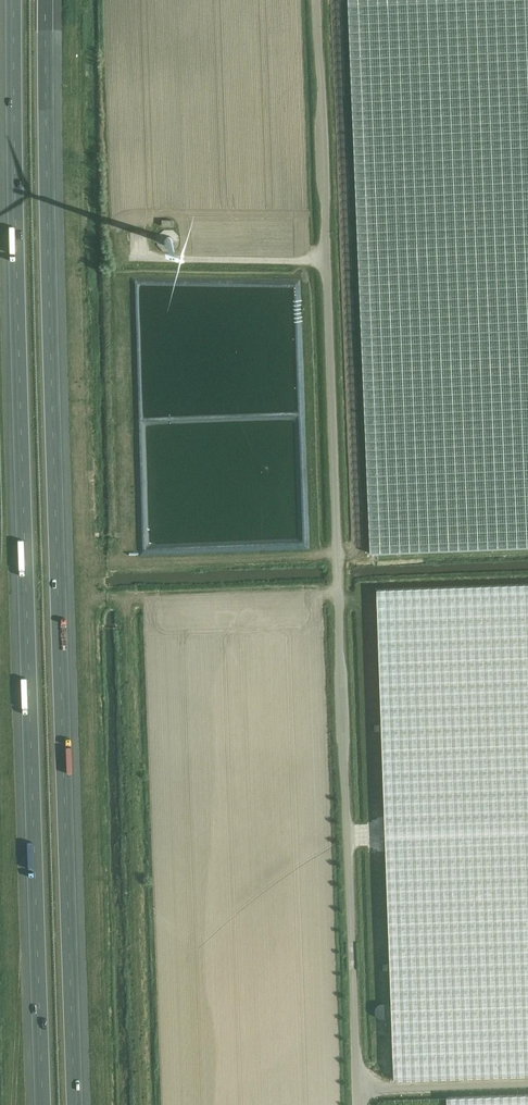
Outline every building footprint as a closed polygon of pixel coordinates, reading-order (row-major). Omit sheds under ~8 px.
[(371,553),(527,547),(527,0),(349,0),(371,553)] [(173,230),(164,230),(157,236),(157,245),(163,251),(172,252),(179,245),(179,236),(173,230)] [(377,589),(395,1079),(527,1074),(527,583),(377,589)] [(447,1097),(448,1104),(527,1104),(527,1094),(447,1097)]
